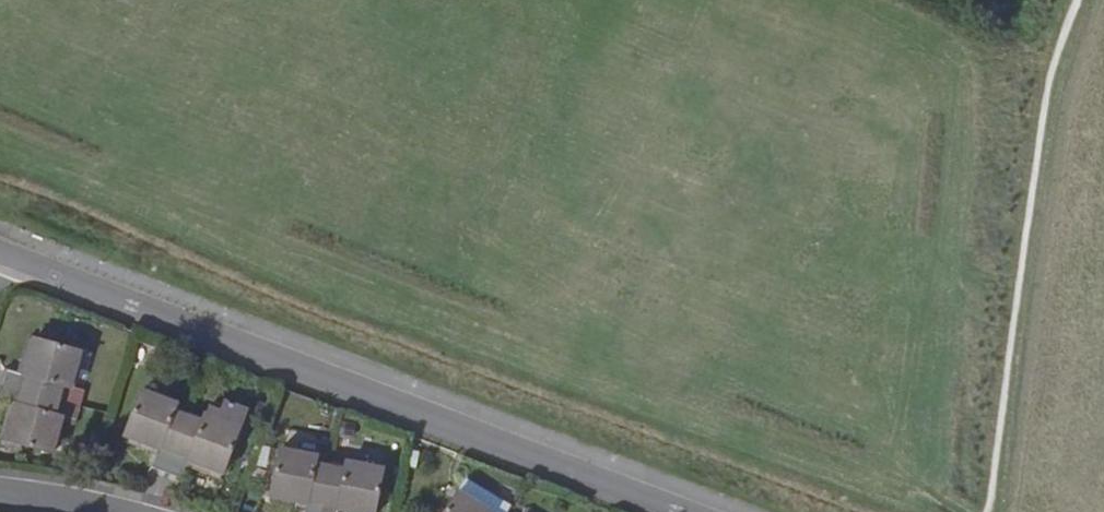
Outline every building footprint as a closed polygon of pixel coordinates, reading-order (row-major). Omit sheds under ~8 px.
[(24,341),(12,377),(20,378),(32,343),(24,341)] [(0,374),(0,389),(57,406),(61,393),(64,394),(76,357),(32,343),(20,378),(12,377),(0,373),(0,374)] [(0,389),(0,407),(3,408),(9,410),(0,439),(0,445),(44,457),(56,423),(69,426),(74,412),(57,406),(0,389)] [(168,477),(191,418),(179,413),(180,410),(145,396),(127,441),(161,454),(158,460),(154,471),(168,477)] [(3,408),(0,417),(0,439),(9,410),(3,408)] [(205,423),(191,418),(168,477),(182,482),(187,471),(190,464),(222,476),(240,431),(206,419),(205,423)] [(161,454),(127,441),(124,447),(158,460),(161,454)] [(330,471),(317,469),(317,464),(280,458),(271,504),(306,510),(306,511),(322,511),(330,471)] [(219,485),(222,476),(190,464),(187,471),(219,485)] [(322,511),(373,511),(380,476),(344,469),(342,473),(330,471),(322,511)] [(516,504),(472,478),(463,492),(493,511),(511,511),(516,504)] [(463,492),(451,511),(493,511),(463,492)]
